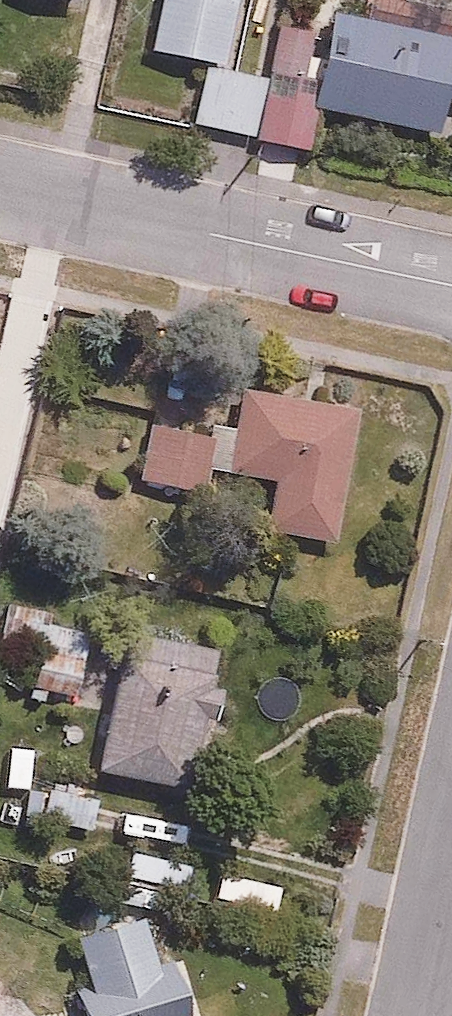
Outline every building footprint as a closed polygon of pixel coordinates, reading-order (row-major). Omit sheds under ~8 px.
[(234,0),(151,0),(142,46),(223,61),(234,0)] [(325,13),(322,31),(275,23),(268,66),(261,65),(259,75),(257,87),(250,132),(249,139),(302,148),(309,109),(437,131),(443,94),(451,96),(451,34),(325,13)] [(257,87),(259,75),(196,65),(186,122),(250,132),(257,87)] [(259,527),(336,542),(361,409),(166,373),(145,481),(200,492),(205,463),(269,475),(259,527)] [(86,625),(9,613),(4,646),(35,651),(29,690),(75,698),(86,625)] [(189,792),(209,653),(125,641),(105,779),(189,792)] [(94,740),(36,736),(32,782),(45,783),(91,787),(94,740)] [(91,787),(45,783),(42,822),(88,826),(91,787)] [(135,912),(69,934),(86,985),(63,992),(71,1015),(197,1015),(177,955),(152,963),(135,912)]
